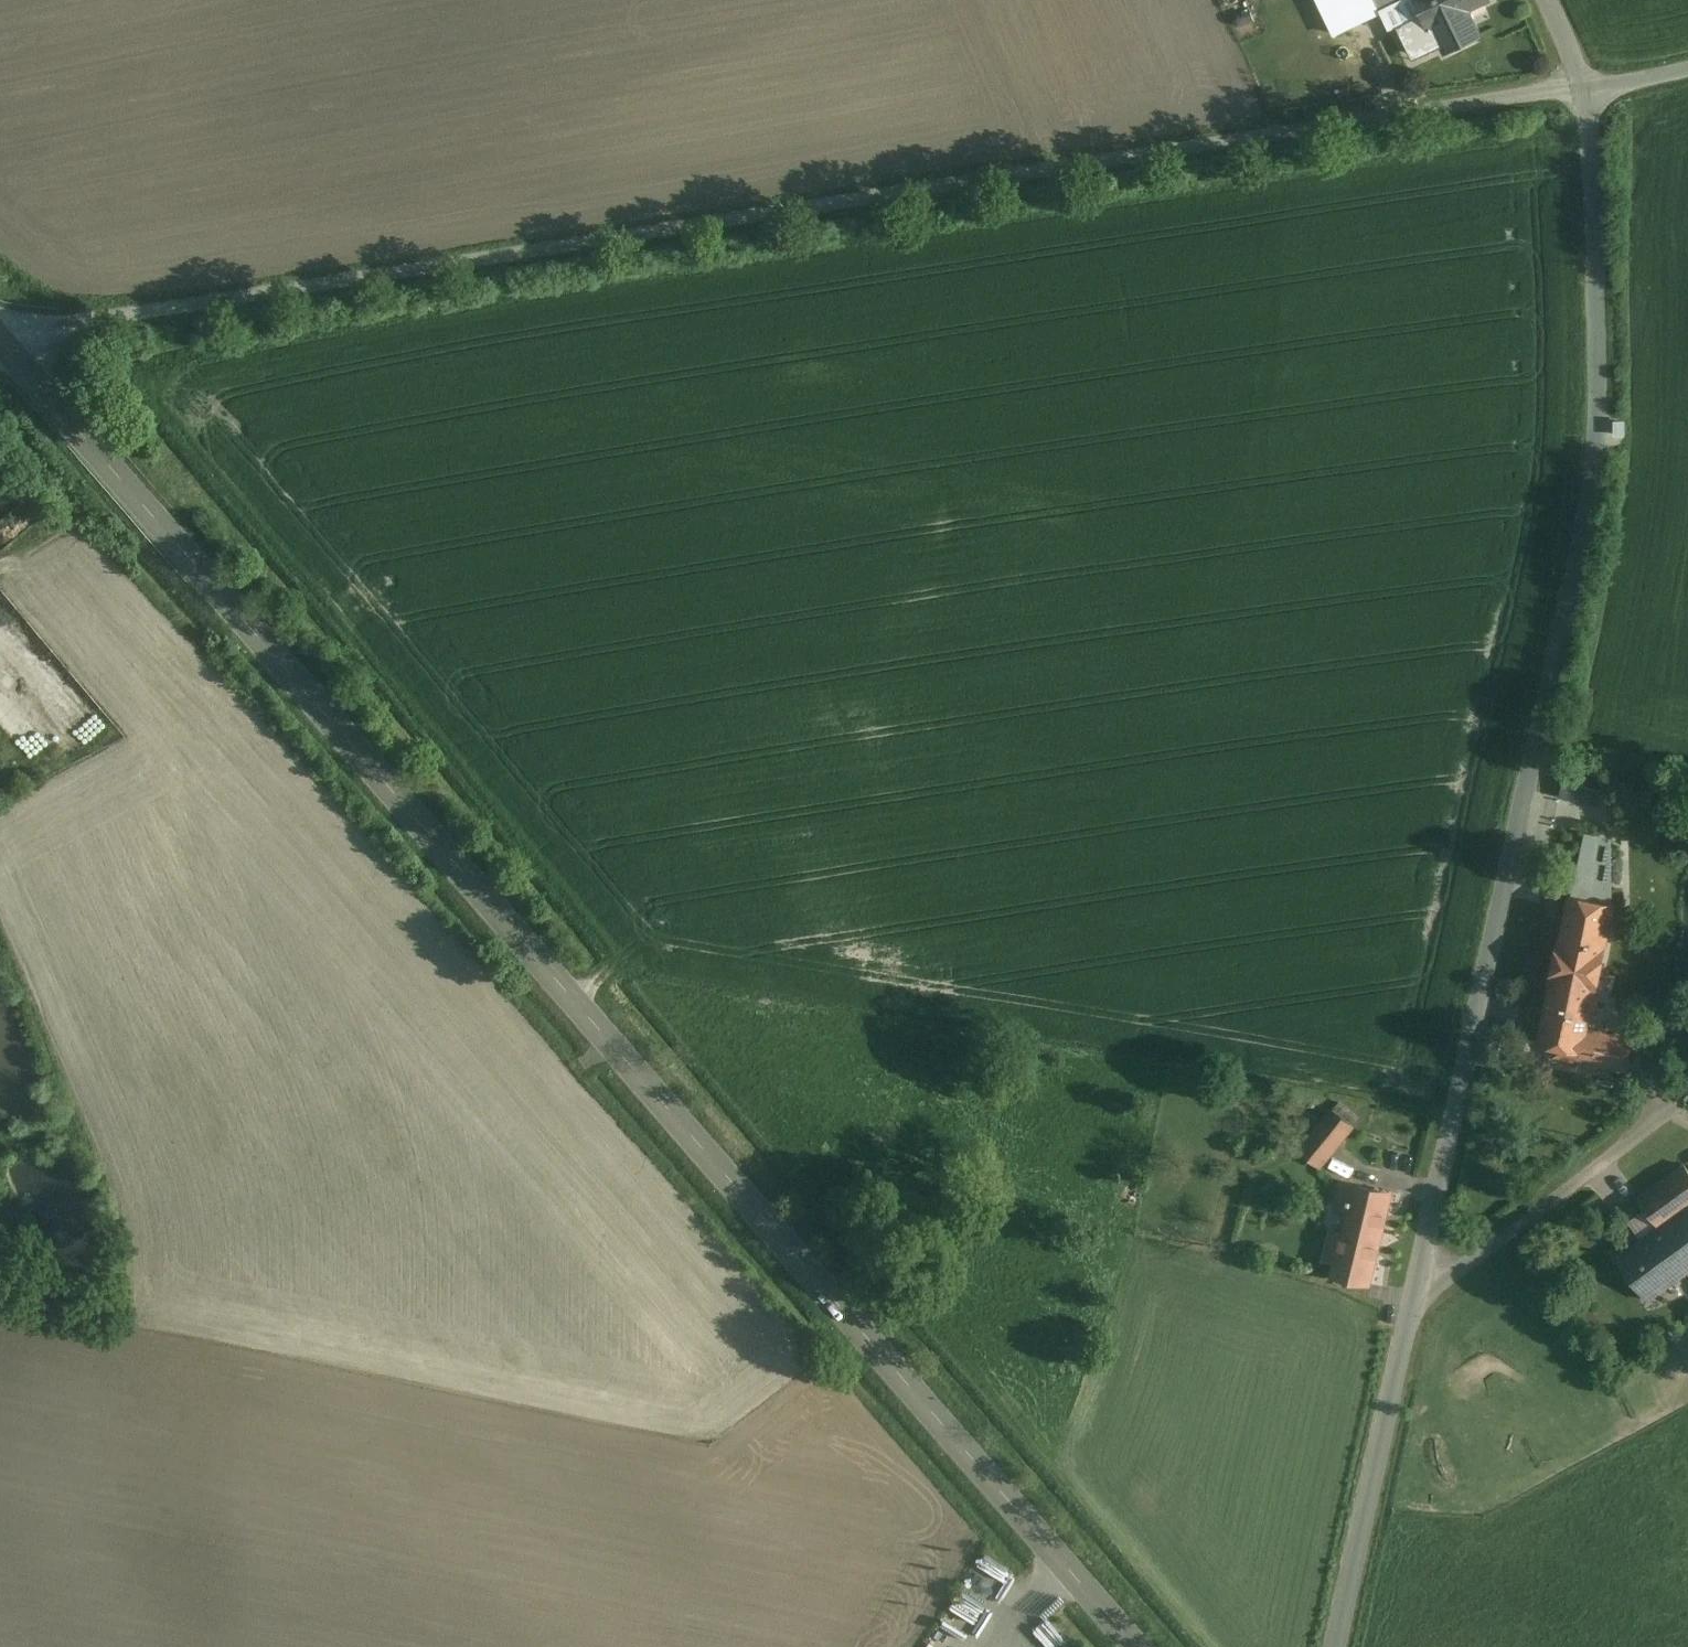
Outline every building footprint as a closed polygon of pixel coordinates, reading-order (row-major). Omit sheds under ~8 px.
[(1495,0),(1342,0),(1354,26),(1411,0),(1440,64),(1487,43),(1473,12),(1496,2),(1495,0)] [(1592,830),(1585,871),(1615,876),(1622,836),(1592,830)] [(1615,899),(1566,890),(1539,1045),(1612,1058),(1619,1022),(1594,1018),(1615,899)] [(1356,1123),(1329,1101),(1293,1145),(1320,1167),(1356,1123)] [(1684,1274),(1687,1271),(1687,1168),(1686,1165),(1639,1199),(1659,1227),(1653,1232),(1684,1274)] [(1370,1284),(1394,1182),(1338,1169),(1331,1198),(1343,1201),(1339,1219),(1329,1217),(1320,1253),(1329,1255),(1325,1274),(1370,1284)] [(1648,1300),(1684,1274),(1653,1232),(1617,1257),(1648,1300)]
